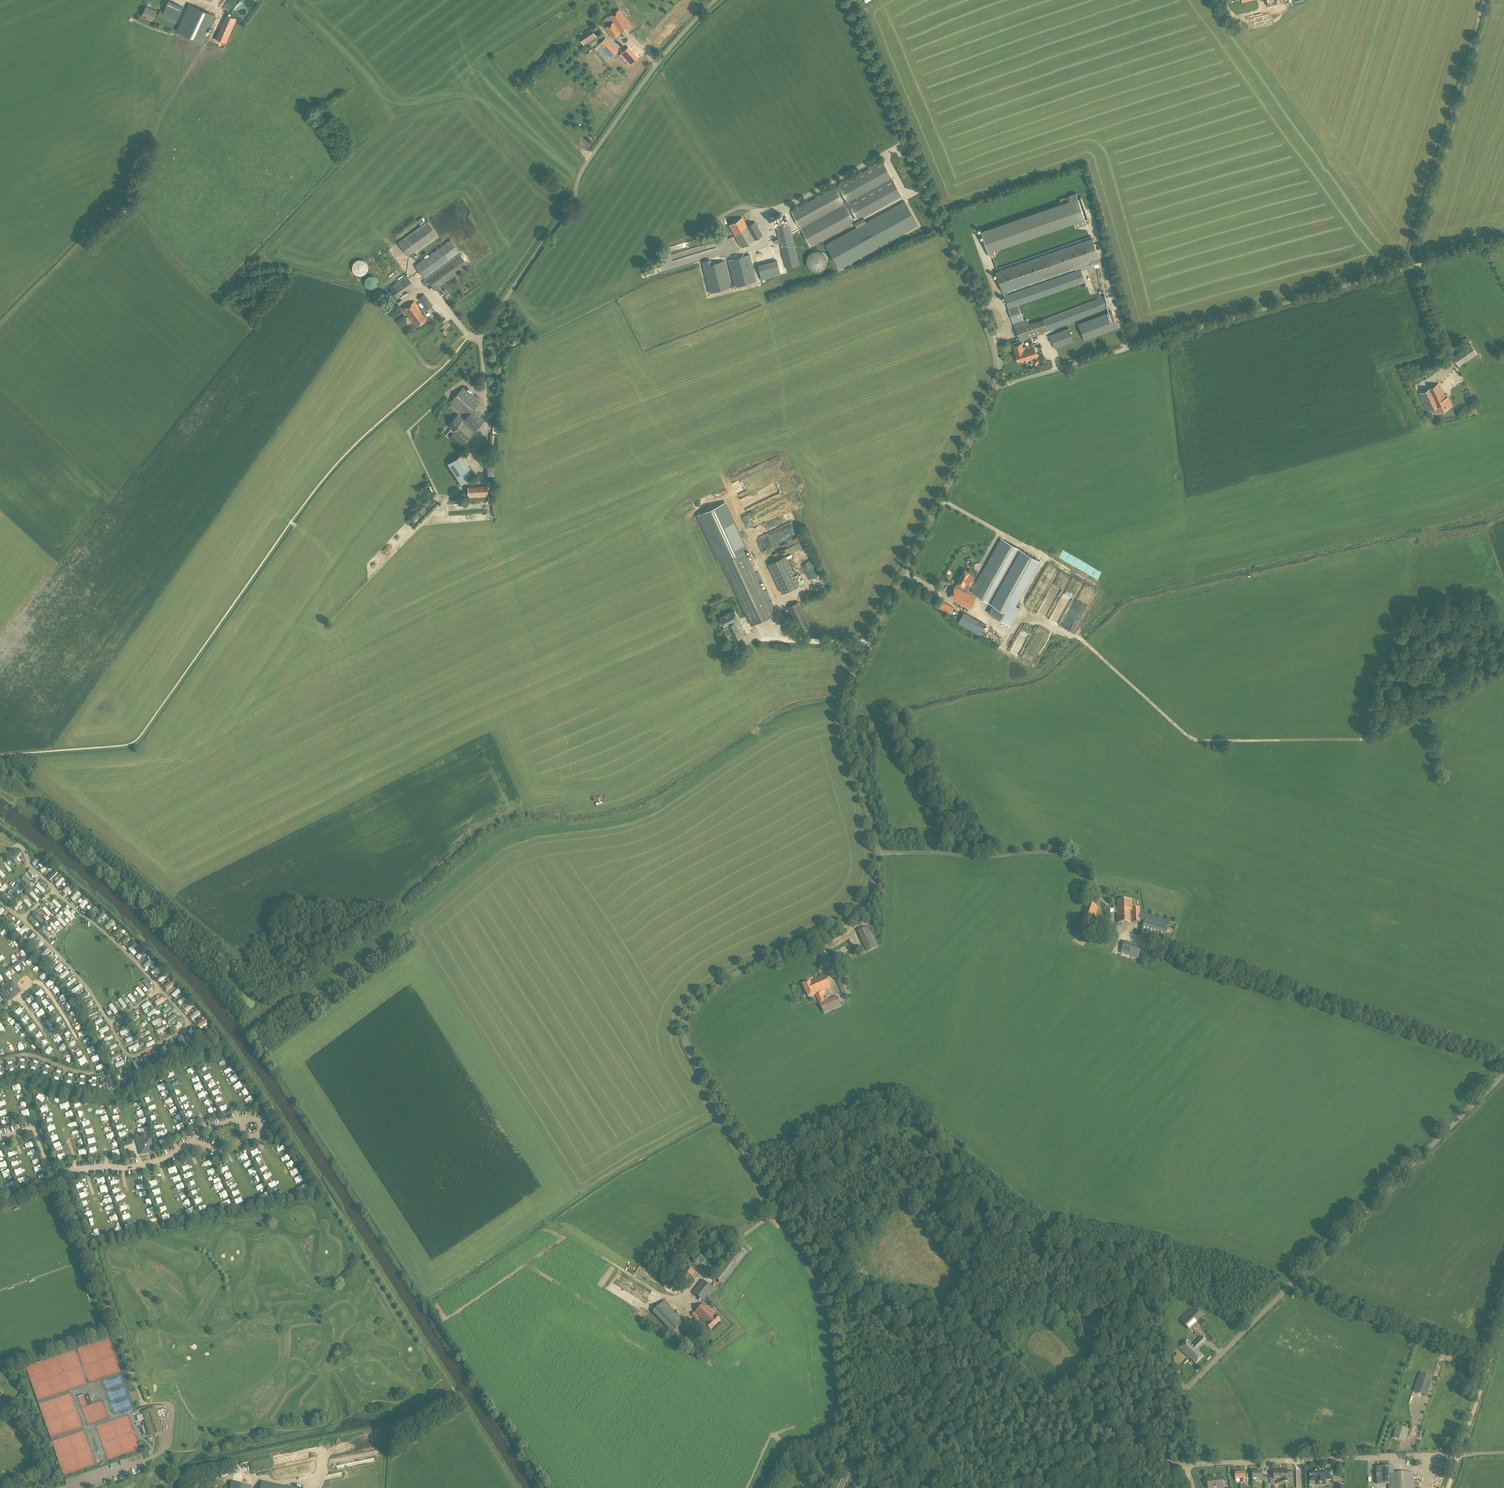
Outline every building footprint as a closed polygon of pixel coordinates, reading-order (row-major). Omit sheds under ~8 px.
[(162,15),(176,22),(183,9),(169,2),(162,15)] [(1280,3),(1247,11),(1248,17),(1282,10),(1280,3)] [(177,31),(201,43),(214,15),(194,5),(190,4),(185,14),(191,17),(189,22),(182,19),(177,31)] [(152,20),(157,11),(146,6),(142,16),(152,20)] [(612,38),(630,26),(619,9),(609,16),(613,22),(605,28),(612,38)] [(1269,13),(1253,17),(1254,25),(1271,21),(1269,13)] [(237,18),(227,14),(216,38),(227,42),(237,18)] [(584,45),(596,36),(591,28),(578,36),(584,45)] [(599,43),(596,46),(608,59),(618,50),(609,41),(607,44),(605,42),(601,45),(599,43)] [(639,57),(629,46),(620,55),(629,65),(639,57)] [(901,194),(882,160),(839,184),(840,185),(835,187),(792,211),(811,244),(858,218),(901,194)] [(1086,223),(1082,211),(1075,192),(1070,194),(1072,199),(981,231),(990,257),(996,255),(994,250),(1073,222),(1075,227),(1086,223)] [(904,199),(826,244),(839,268),(918,223),(904,199)] [(420,223),(421,224),(397,242),(408,257),(438,235),(426,220),(425,221),(424,220),(425,219),(423,217),(418,221),(420,223)] [(747,226),(742,217),(729,225),(735,236),(732,237),(733,239),(736,237),(741,247),(762,235),(755,221),(747,226)] [(786,268),(800,265),(790,224),(776,227),(786,268)] [(415,265),(419,270),(418,271),(420,274),(421,273),(425,279),(422,281),(427,288),(430,286),(433,291),(435,290),(436,292),(439,290),(437,288),(488,251),(469,226),(415,265)] [(726,231),(718,236),(720,240),(722,243),(732,238),(729,233),(727,234),(726,231)] [(1110,307),(1105,295),(1044,318),(1044,319),(1043,319),(1042,316),(1024,322),(1024,320),(1021,311),(1019,305),(1086,282),(1081,268),(1008,294),(1006,290),(1075,267),(1076,270),(1081,268),(1081,270),(1101,263),(1092,238),(996,271),(1004,295),(1016,329),(1020,340),(1048,330),(1048,331),(1110,307)] [(807,259),(807,261),(807,263),(808,265),(808,266),(809,268),(811,269),(812,270),(814,271),(816,271),(818,271),(819,271),(821,270),(823,270),(824,269),(826,267),(827,266),(827,264),(828,262),(828,260),(828,259),(827,257),(827,255),(826,254),(824,253),(823,252),(821,251),(820,250),(818,250),(816,250),(814,250),(813,251),(811,252),(810,253),(809,254),(808,256),(807,258),(807,259)] [(734,287),(757,281),(750,254),(728,260),(733,283),(731,284),(725,261),(712,264),(710,260),(702,262),(710,293),(732,287),(734,286),(734,287)] [(355,273),(357,274),(360,275),(362,275),(365,274),(366,272),(368,270),(368,267),(368,265),(367,263),(365,261),(363,260),(360,259),(358,259),(356,260),(354,262),(353,264),(352,267),(352,269),(353,271),(355,273)] [(781,274),(778,260),(758,265),(762,279),(781,274)] [(401,295),(414,286),(406,274),(389,287),(396,297),(401,294),(401,295)] [(371,289),(372,289),(373,288),(374,288),(375,287),(376,286),(377,285),(377,284),(378,283),(378,282),(378,281),(377,280),(377,279),(376,278),(375,277),(374,276),(373,276),(372,276),(371,275),(370,276),(368,276),(367,277),(366,277),(366,278),(365,279),(365,280),(364,282),(364,283),(365,284),(365,285),(366,286),(367,287),(367,288),(369,288),(370,289),(371,289)] [(424,311),(433,305),(424,294),(418,298),(424,307),(420,309),(414,301),(404,309),(417,327),(428,319),(426,317),(427,316),(424,311)] [(1085,339),(1118,327),(1112,311),(1079,324),(1085,339)] [(1055,349),(1074,341),(1069,327),(1050,335),(1055,349)] [(1027,352),(1026,349),(1024,349),(1022,343),(1014,345),(1016,352),(1015,353),(1017,357),(1029,353),(1028,352),(1027,352)] [(1459,366),(1478,353),(1471,344),(1452,356),(1459,366)] [(1029,353),(1017,357),(1018,361),(1026,359),(1026,360),(1038,357),(1034,346),(1026,349),(1027,352),(1028,352),(1029,353)] [(1446,398),(1439,383),(1419,393),(1427,411),(1433,408),(1436,413),(1452,405),(1448,397),(1446,398)] [(484,419),(473,409),(481,401),(464,386),(449,402),(466,417),(464,419),(458,414),(448,425),(454,431),(449,437),(460,447),(484,419)] [(447,463),(460,483),(474,473),(461,454),(447,463)] [(468,497),(488,496),(488,486),(468,486),(468,497)] [(751,625),(755,623),(775,614),(753,566),(746,549),(748,548),(727,502),(700,514),(720,561),(722,560),(751,625)] [(1020,608),(1015,605),(1040,560),(1001,538),(971,592),(993,605),(988,613),(1010,625),(1020,608)] [(782,593),(799,585),(786,555),(768,563),(782,593)] [(970,609),(977,596),(967,591),(969,589),(976,575),(965,569),(957,582),(957,583),(955,586),(949,597),(970,609)] [(950,615),(954,607),(939,599),(935,606),(950,615)] [(799,631),(810,625),(798,602),(788,607),(799,631)] [(745,635),(738,620),(739,620),(735,610),(720,617),(724,626),(726,626),(732,641),(745,635)] [(980,635),(986,624),(964,612),(958,623),(973,631),(980,635)] [(328,634),(323,640),(336,652),(341,646),(328,634)] [(727,661),(735,657),(731,649),(723,653),(727,661)] [(55,876),(59,872),(56,869),(50,876),(51,876),(49,878),(53,880),(56,877),(55,876)] [(24,879),(30,886),(34,882),(27,876),(24,879)] [(60,887),(66,880),(64,877),(57,885),(60,887)] [(19,883),(17,885),(25,894),(28,891),(19,883)] [(45,894),(48,891),(40,884),(37,887),(45,894)] [(7,885),(1,891),(4,894),(9,887),(7,885)] [(71,885),(64,892),(68,895),(74,888),(71,885)] [(10,894),(18,900),(20,897),(12,891),(10,894)] [(76,901),(82,895),(79,892),(73,898),(76,901)] [(34,893),(32,895),(38,902),(41,899),(34,893)] [(79,906),(84,909),(91,901),(86,897),(79,906)] [(31,908),(33,905),(28,899),(25,902),(31,908)] [(1133,908),(1132,900),(1117,900),(1118,923),(1133,922),(1140,922),(1141,921),(1144,922),(1140,934),(1164,941),(1170,921),(1140,912),(1140,908),(1133,908)] [(22,901),(16,907),(18,910),(24,904),(22,901)] [(92,915),(95,912),(96,913),(100,909),(93,903),(87,910),(92,915)] [(1099,907),(1086,903),(1077,930),(1089,934),(1099,907)] [(50,917),(53,914),(47,907),(44,910),(50,917)] [(68,911),(65,913),(73,921),(75,918),(68,911)] [(102,911),(96,920),(102,923),(107,915),(102,911)] [(35,915),(43,923),(46,921),(37,913),(35,915)] [(65,925),(67,923),(60,916),(57,918),(65,925)] [(15,926),(16,923),(8,917),(6,920),(15,926)] [(110,930),(117,923),(114,920),(107,927),(110,930)] [(25,934),(30,929),(27,926),(21,931),(25,934)] [(867,952),(878,947),(869,926),(858,931),(867,952)] [(118,928),(115,934),(122,937),(125,931),(118,928)] [(51,940),(54,937),(46,929),(43,932),(51,940)] [(126,944),(132,938),(130,936),(124,942),(126,944)] [(1120,953),(1138,958),(1142,946),(1124,940),(1120,953)] [(130,950),(133,953),(140,946),(137,943),(130,950)] [(50,948),(41,956),(44,959),(53,952),(50,948)] [(144,951),(137,957),(140,960),(147,954),(144,951)] [(56,956),(51,962),(54,965),(59,959),(56,956)] [(55,969),(58,972),(65,967),(63,963),(55,969)] [(153,973),(155,976),(163,970),(161,967),(153,973)] [(64,981),(72,973),(69,970),(61,977),(64,981)] [(160,981),(162,984),(170,976),(167,973),(160,981)] [(809,998),(816,995),(817,998),(823,996),(821,992),(831,987),(826,975),(810,982),(810,981),(803,984),(809,998)] [(76,978),(68,985),(70,988),(78,981),(76,978)] [(11,1002),(22,992),(12,981),(1,991),(11,1002)] [(145,985),(151,991),(155,987),(149,981),(145,985)] [(174,981),(167,988),(170,991),(177,984),(174,981)] [(83,985),(73,991),(75,994),(85,988),(83,985)] [(137,990),(140,993),(139,994),(143,999),(147,995),(140,987),(137,990)] [(176,999),(183,992),(181,989),(173,995),(176,999)] [(81,999),(90,994),(87,990),(79,995),(81,999)] [(132,994),(128,997),(135,1004),(138,1001),(132,994)] [(840,1003),(837,996),(829,1000),(819,1004),(824,1015),(842,1007),(840,1003)] [(157,1003),(159,1007),(168,1001),(165,997),(157,1003)] [(181,1006),(188,1001),(186,998),(179,1002),(181,1006)] [(124,999),(120,1003),(127,1011),(131,1008),(124,999)] [(146,1010),(153,1005),(150,1002),(143,1007),(146,1010)] [(186,1010),(189,1013),(196,1006),(193,1003),(186,1010)] [(114,1004),(111,1006),(116,1015),(120,1014),(114,1004)] [(171,1004),(163,1009),(167,1014),(174,1009),(171,1004)] [(151,1018),(159,1013),(156,1009),(149,1015),(151,1018)] [(199,1010),(191,1018),(195,1021),(202,1014),(199,1010)] [(169,1020),(172,1023),(179,1017),(176,1014),(169,1020)] [(119,1029),(127,1024),(124,1020),(117,1026),(119,1029)] [(202,1029),(210,1022),(208,1020),(200,1026),(202,1029)] [(109,1027),(101,1032),(103,1035),(111,1031),(109,1027)] [(11,1072),(15,1071),(12,1061),(8,1063),(9,1065),(6,1066),(7,1070),(10,1069),(11,1072)] [(31,1070),(35,1071),(39,1062),(35,1061),(34,1063),(31,1062),(29,1066),(32,1067),(31,1070)] [(43,1074),(47,1075),(50,1066),(46,1065),(45,1067),(42,1066),(41,1070),(44,1071),(43,1074)] [(133,1078),(137,1076),(131,1066),(127,1069),(133,1078)] [(54,1079),(58,1081),(61,1072),(57,1070),(56,1073),(53,1072),(52,1075),(55,1076),(54,1079)] [(67,1083),(71,1084),(72,1074),(68,1074),(68,1076),(65,1076),(64,1080),(67,1080),(67,1083)] [(79,1085),(84,1086),(85,1076),(81,1076),(80,1078),(77,1078),(77,1082),(80,1082),(79,1085)] [(143,1154),(154,1152),(151,1140),(148,1139),(137,1142),(140,1153),(143,1154)] [(692,1257),(692,1258),(692,1259),(693,1260),(693,1261),(694,1262),(695,1263),(696,1263),(697,1264),(698,1264),(699,1264),(700,1264),(701,1264),(702,1263),(703,1263),(704,1262),(704,1261),(705,1260),(705,1259),(705,1258),(705,1257),(705,1256),(704,1255),(704,1254),(703,1253),(702,1253),(701,1252),(700,1252),(699,1252),(698,1252),(697,1252),(696,1252),(695,1253),(694,1253),(694,1254),(693,1255),(693,1256),(692,1257)] [(697,1269),(689,1263),(686,1267),(682,1263),(673,1275),(685,1284),(697,1269)] [(692,1293),(703,1301),(713,1288),(702,1280),(692,1293)] [(672,1333),(684,1322),(664,1301),(652,1312),(672,1333)] [(691,1315),(695,1319),(698,1316),(706,1324),(705,1325),(710,1330),(720,1321),(715,1316),(703,1304),(694,1312),(691,1315)] [(1197,1350),(1206,1341),(1201,1337),(1193,1346),(1188,1341),(1179,1349),(1189,1358),(1196,1364),(1203,1356),(1197,1350)] [(1426,1396),(1433,1377),(1420,1373),(1413,1392),(1426,1396)] [(134,1403),(140,1401),(136,1390),(130,1392),(134,1403)] [(1407,1435),(1409,1430),(1397,1426),(1393,1438),(1401,1441),(1404,1434),(1407,1435)] [(1377,1485),(1388,1484),(1388,1487),(1414,1487),(1414,1472),(1394,1473),(1394,1467),(1377,1467),(1377,1485)] [(1282,1484),(1282,1471),(1279,1471),(1279,1470),(1274,1470),(1274,1471),(1273,1471),(1274,1479),(1277,1479),(1277,1484),(1282,1484)] [(1310,1485),(1316,1485),(1326,1485),(1325,1480),(1332,1479),(1332,1470),(1325,1470),(1321,1470),(1321,1471),(1318,1471),(1318,1470),(1309,1470),(1309,1481),(1310,1481),(1310,1485)] [(1246,1483),(1245,1478),(1245,1472),(1235,1473),(1235,1479),(1241,1478),(1241,1483),(1246,1483)] [(1262,1475),(1262,1472),(1252,1472),(1252,1479),(1260,1479),(1260,1481),(1267,1481),(1267,1475),(1262,1475)] [(1222,1474),(1216,1475),(1216,1476),(1207,1478),(1208,1487),(1216,1487),(1224,1487),(1222,1474)]
